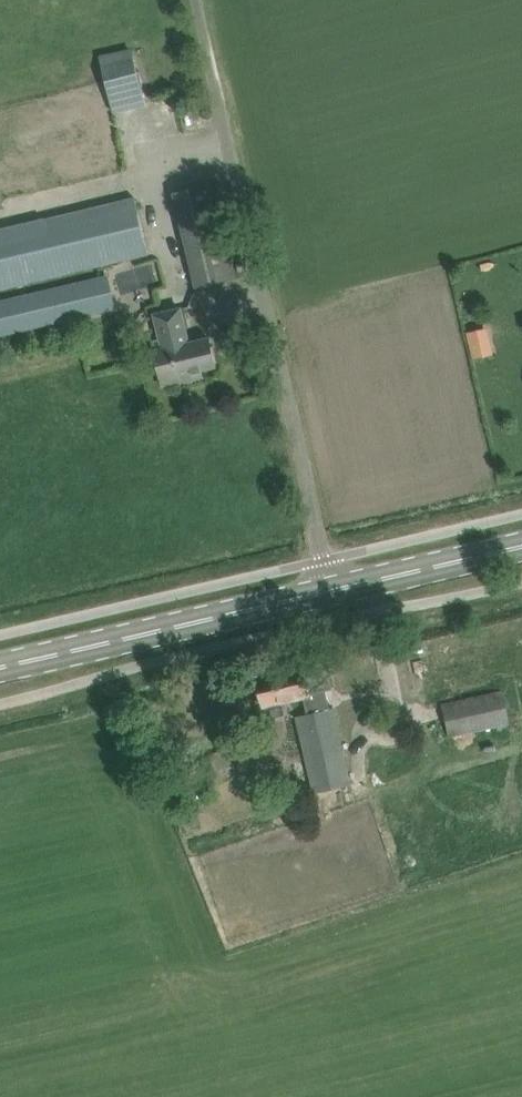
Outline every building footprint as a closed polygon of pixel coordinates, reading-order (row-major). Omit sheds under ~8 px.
[(103,66),(114,111),(143,104),(132,59),(103,66)] [(168,99),(157,101),(159,113),(171,110),(168,99)] [(99,118),(65,125),(69,143),(86,139),(90,160),(107,157),(99,118)] [(174,192),(197,287),(237,277),(214,182),(174,192)] [(136,198),(0,230),(0,288),(149,252),(136,198)] [(0,302),(0,334),(119,306),(111,275),(0,302)] [(181,308),(156,313),(162,339),(152,341),(162,385),(203,376),(202,369),(216,366),(210,337),(189,342),(181,308)] [(484,329),(468,333),(473,355),(489,351),(484,329)] [(256,678),(261,699),(263,706),(304,696),(308,713),(297,716),(314,788),(352,779),(334,707),(329,709),(324,689),(332,687),(331,683),(326,663),(305,668),(304,666),(256,678)] [(442,706),(447,728),(449,737),(509,724),(502,693),(442,706)]
